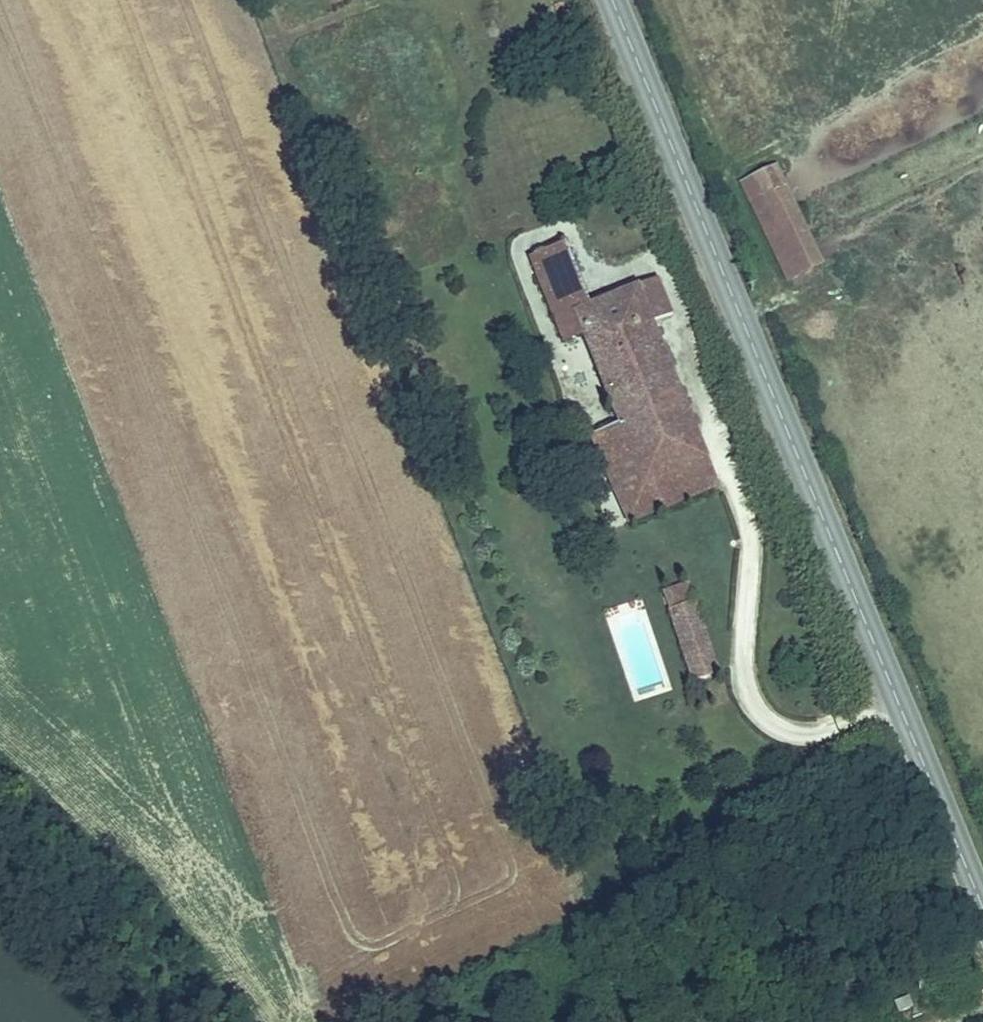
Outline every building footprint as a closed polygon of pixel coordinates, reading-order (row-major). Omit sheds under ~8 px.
[(770,171),(738,186),(766,241),(774,250),(791,277),(818,264),(770,171)] [(579,421),(594,458),(628,444),(688,420),(649,323),(665,317),(648,273),(583,299),(560,242),(524,256),(555,334),(577,326),(610,408),(579,421)] [(628,444),(650,501),(711,476),(688,420),(628,444)] [(594,458),(617,514),(650,501),(628,444),(594,458)] [(691,597),(665,609),(695,675),(712,667),(698,636),(707,632),(691,597)] [(698,636),(712,667),(721,663),(707,632),(698,636)]
